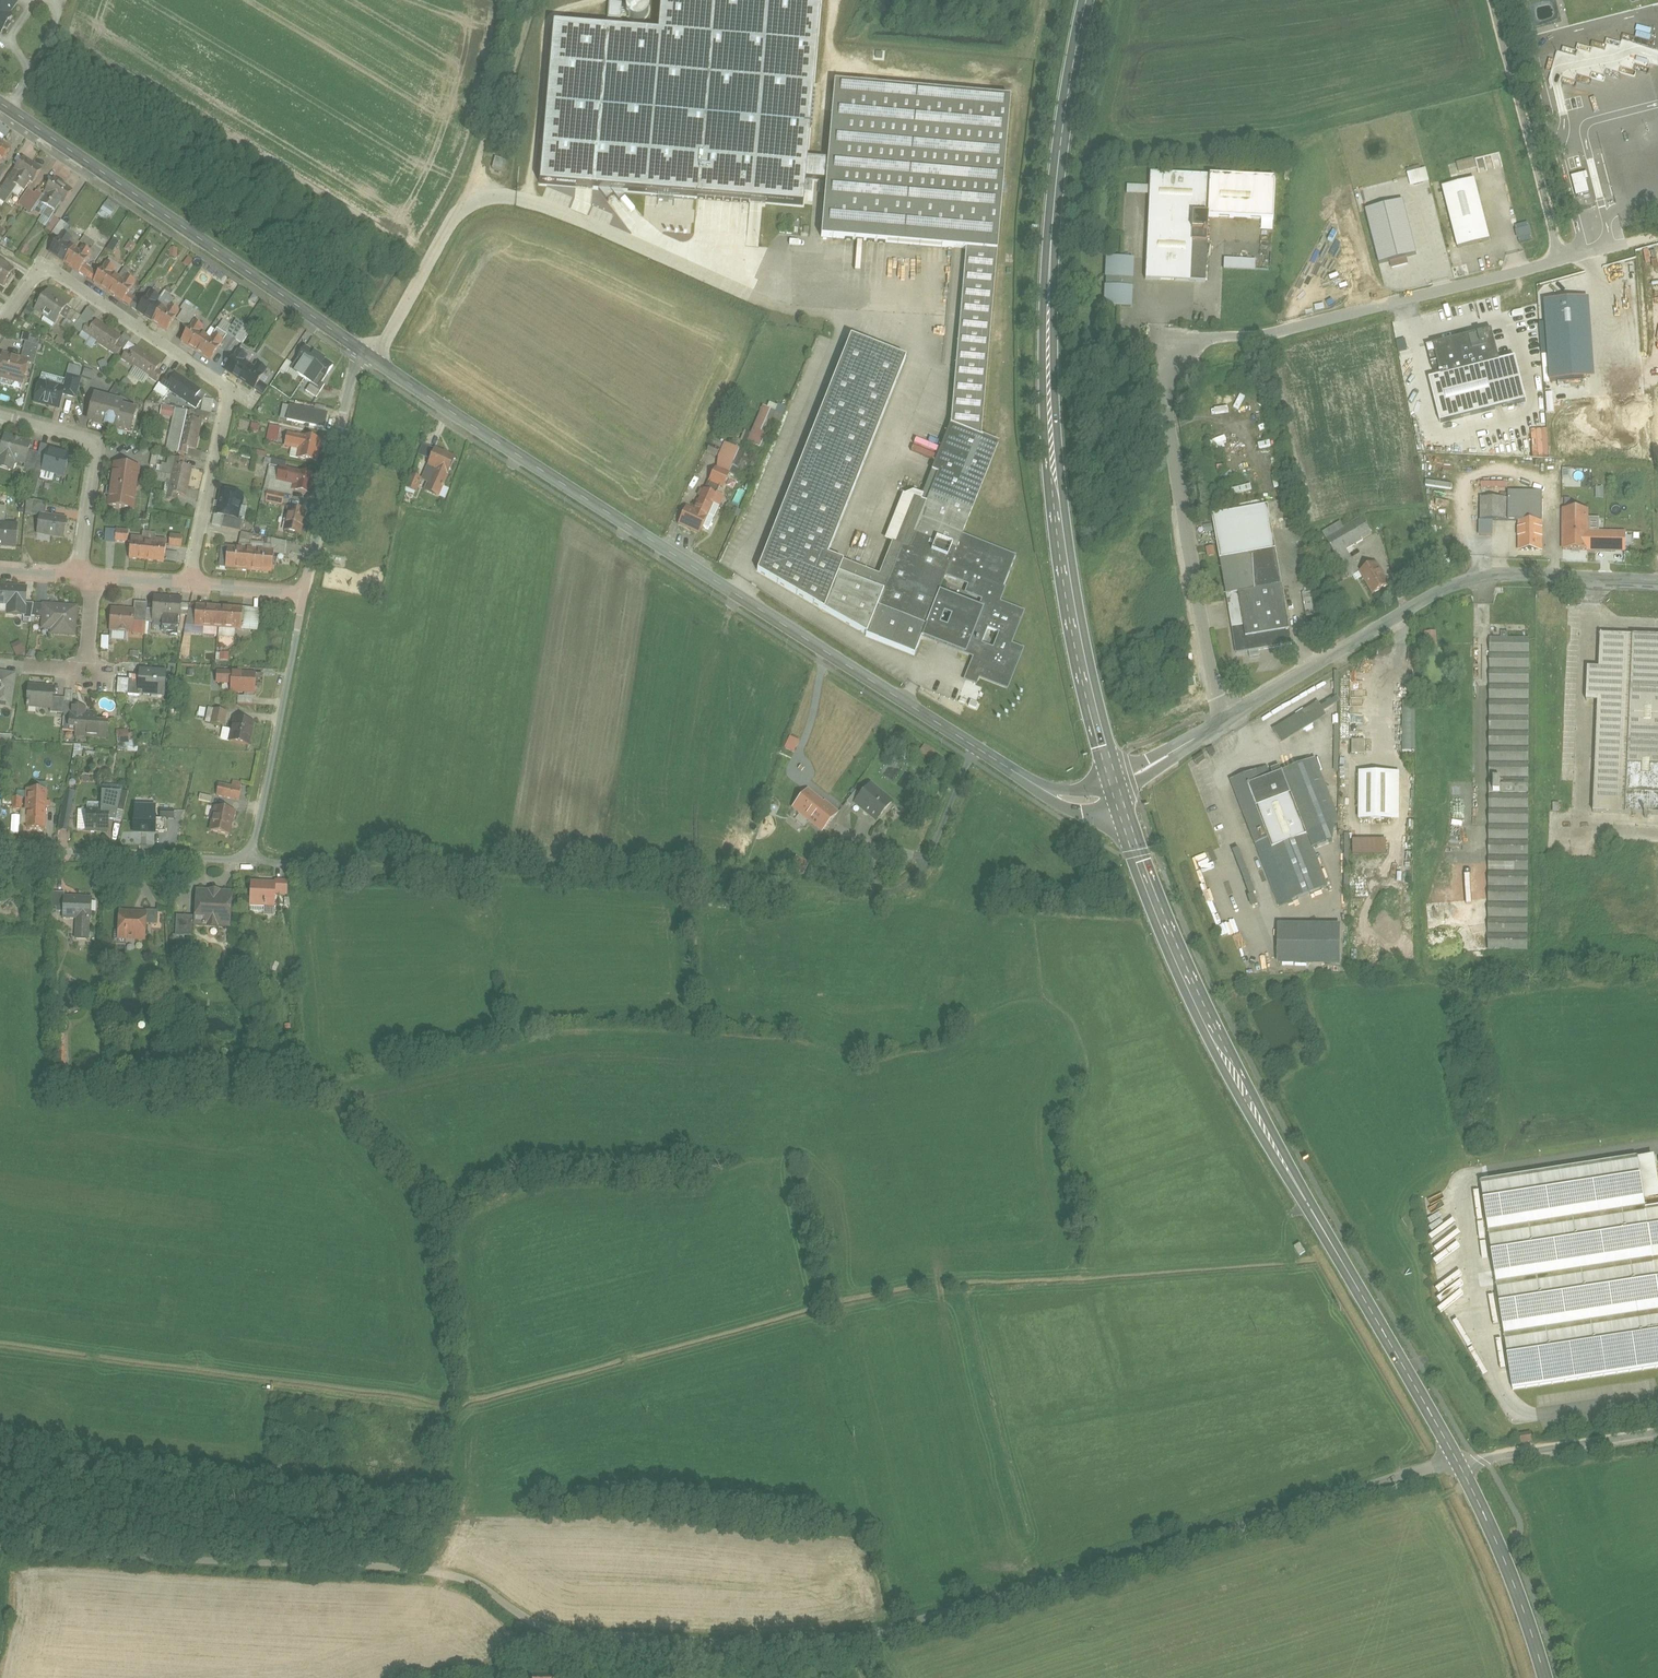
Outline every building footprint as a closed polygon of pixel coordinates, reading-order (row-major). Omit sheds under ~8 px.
[(2,29),(14,11),(12,9),(18,0),(0,0),(0,28),(2,29)] [(826,181),(828,161),(807,159),(821,0),(661,0),(658,34),(554,25),(540,183),(598,188),(607,199),(613,193),(609,189),(611,190),(619,200),(625,195),(622,190),(803,206),(805,179),(826,181)] [(646,18),(648,15),(649,11),(649,7),(648,3),(645,0),(630,0),(628,2),(626,6),(625,10),(626,14),(628,17),(631,20),(635,21),(639,21),(643,20),(646,18)] [(608,18),(620,19),(622,4),(610,3),(608,18)] [(821,237),(966,250),(997,252),(1010,99),(834,84),(828,161),(826,181),(821,237)] [(505,161),(492,157),(489,169),(501,173),(505,161)] [(40,171),(22,158),(11,174),(14,176),(7,185),(14,189),(21,194),(24,190),(27,185),(29,186),(40,171)] [(1428,167),(1409,172),(1412,185),(1432,180),(1428,167)] [(236,173),(228,168),(224,175),(235,182),(239,176),(235,174),(236,173)] [(11,174),(0,189),(0,204),(2,206),(14,189),(7,185),(14,176),(11,174)] [(1281,182),(1153,177),(1148,284),(1208,286),(1211,220),(1265,223),(1265,233),(1277,233),(1278,223),(1279,223),(1281,182)] [(1443,184),(1458,246),(1488,238),(1474,177),(1443,184)] [(51,179),(42,194),(44,196),(38,205),(44,209),(52,214),(58,205),(60,206),(70,191),(51,179)] [(1128,192),(1150,193),(1150,185),(1128,184),(1128,192)] [(31,195),(24,190),(21,194),(22,195),(15,205),(21,209),(27,201),(31,195)] [(31,195),(27,201),(34,206),(40,196),(33,192),(31,195)] [(1366,206),(1380,261),(1388,258),(1390,266),(1407,262),(1405,255),(1415,253),(1401,197),(1366,206)] [(105,201),(98,212),(107,218),(114,208),(105,201)] [(46,224),(52,214),(44,209),(38,219),(46,224)] [(60,219),(52,214),(46,224),(46,228),(52,231),(60,219)] [(52,231),(59,236),(64,229),(67,231),(71,225),(61,218),(60,219),(52,231)] [(68,244),(73,235),(67,231),(64,229),(59,236),(47,253),(77,272),(83,263),(87,258),(90,252),(80,246),(77,250),(68,244)] [(108,247),(114,251),(120,240),(113,237),(108,247)] [(131,239),(126,248),(132,252),(137,243),(131,239)] [(151,242),(146,239),(142,243),(148,247),(151,242)] [(28,248),(23,245),(17,254),(22,257),(28,248)] [(951,423),(951,424),(981,436),(997,252),(966,250),(951,423)] [(1106,253),(1103,303),(1129,304),(1132,255),(1106,253)] [(193,259),(188,255),(183,262),(188,265),(193,259)] [(112,274),(115,275),(121,266),(107,258),(104,262),(115,269),(112,274)] [(14,269),(0,260),(0,288),(2,289),(14,269)] [(97,272),(91,281),(121,300),(127,292),(134,281),(126,275),(124,275),(121,279),(116,276),(115,275),(112,274),(115,269),(104,262),(97,272)] [(1260,263),(1226,262),(1226,274),(1260,275),(1260,274),(1260,263)] [(97,272),(83,263),(77,272),(91,281),(97,272)] [(123,265),(116,276),(121,279),(124,275),(126,275),(129,269),(123,265)] [(207,279),(198,274),(194,280),(203,286),(207,279)] [(58,318),(64,308),(67,304),(46,290),(31,312),(53,326),(58,318)] [(155,303),(165,310),(168,305),(169,305),(173,299),(167,296),(169,294),(163,290),(157,298),(158,299),(155,303)] [(142,301),(127,292),(121,300),(136,310),(142,301)] [(148,292),(142,301),(136,310),(166,329),(178,311),(169,305),(168,305),(165,310),(155,303),(158,299),(157,298),(148,292)] [(1592,298),(1547,301),(1552,379),(1598,376),(1592,298)] [(183,308),(177,317),(189,324),(198,309),(184,301),(181,306),(183,308)] [(63,321),(69,312),(64,308),(58,318),(63,321)] [(92,324),(88,321),(92,315),(84,310),(79,318),(72,328),(80,333),(84,327),(89,330),(92,324)] [(62,322),(72,328),(79,318),(69,312),(63,321),(62,322)] [(220,323),(211,337),(221,343),(232,326),(223,320),(221,323),(220,323)] [(92,324),(89,330),(84,327),(80,333),(79,335),(114,358),(118,352),(119,350),(114,347),(119,339),(93,323),(92,324)] [(201,330),(198,335),(204,339),(212,327),(205,323),(200,330),(201,330)] [(221,343),(217,350),(224,354),(241,328),(233,323),(232,326),(221,343)] [(200,330),(191,324),(178,344),(208,364),(217,350),(221,343),(211,337),(208,341),(204,339),(198,335),(201,330),(200,330)] [(1495,330),(1434,345),(1442,376),(1433,379),(1443,422),(1528,399),(1518,357),(1503,361),(1495,330)] [(23,344),(25,345),(27,339),(27,337),(21,336),(19,343),(23,344)] [(119,339),(114,347),(119,350),(118,352),(120,353),(128,341),(121,336),(119,339)] [(838,573),(843,561),(827,555),(906,358),(851,336),(757,570),(824,609),(838,573)] [(63,343),(55,338),(51,343),(59,348),(63,343)] [(18,359),(20,360),(27,362),(27,364),(32,366),(37,348),(29,346),(25,345),(23,344),(18,359)] [(245,359),(242,364),(247,367),(253,357),(239,348),(235,353),(245,359)] [(135,349),(130,357),(124,353),(119,361),(154,384),(159,376),(155,373),(159,366),(135,349)] [(332,367),(304,349),(295,362),(304,368),(300,375),(298,377),(297,378),(304,382),(309,385),(315,375),(321,379),(323,380),(332,367)] [(267,351),(260,362),(282,377),(290,366),(267,351)] [(235,353),(234,353),(222,373),(252,392),(256,385),(264,372),(255,366),(252,370),(247,367),(242,364),(245,359),(235,353)] [(20,387),(27,364),(27,362),(20,360),(20,362),(7,358),(8,356),(0,354),(0,381),(20,387)] [(108,371),(103,361),(95,365),(100,375),(108,371)] [(300,375),(304,368),(295,362),(294,361),(290,368),(300,375)] [(64,389),(62,397),(74,401),(80,380),(76,379),(79,370),(70,368),(68,376),(64,375),(61,388),(64,389)] [(168,371),(163,378),(169,382),(174,375),(168,371)] [(273,378),(264,372),(256,385),(265,390),(273,378)] [(174,375),(169,382),(163,378),(158,386),(167,392),(193,409),(198,402),(198,401),(194,398),(198,391),(174,375)] [(321,379),(315,375),(309,385),(304,392),(314,398),(322,386),(318,384),(321,379)] [(304,382),(297,378),(298,377),(296,376),(289,387),(297,392),(304,382)] [(122,385),(116,383),(113,392),(119,394),(122,386),(132,389),(134,381),(124,378),(122,385)] [(30,405),(58,413),(62,397),(64,389),(61,388),(56,387),(56,388),(45,386),(45,384),(37,381),(30,405)] [(162,401),(167,392),(158,386),(156,385),(151,393),(162,401)] [(265,390),(256,385),(252,392),(254,393),(255,394),(260,397),(265,390)] [(94,390),(86,418),(92,420),(91,422),(115,428),(115,429),(124,432),(125,429),(130,430),(137,406),(133,405),(133,404),(123,401),(124,398),(115,395),(106,393),(94,390)] [(214,401),(198,391),(194,398),(198,401),(198,402),(209,409),(214,401)] [(255,394),(254,393),(251,397),(245,393),(238,403),(250,411),(257,400),(253,398),(255,394)] [(292,401),(288,418),(325,427),(329,410),(292,401)] [(158,415),(159,406),(147,405),(146,413),(158,415)] [(173,409),(159,406),(158,415),(157,418),(171,420),(173,411),(173,409)] [(768,411),(763,408),(747,445),(758,450),(764,436),(758,433),(768,411)] [(164,450),(173,453),(182,413),(173,411),(171,420),(164,450)] [(182,413),(173,453),(184,455),(185,451),(194,453),(200,424),(191,422),(193,416),(182,413)] [(275,444),(279,430),(267,426),(266,429),(249,424),(247,432),(258,435),(258,434),(264,435),(263,441),(275,444)] [(969,636),(956,631),(954,638),(966,643),(963,651),(977,657),(972,670),(979,672),(977,675),(1006,687),(1016,662),(1021,649),(1009,644),(1022,612),(998,602),(1016,556),(962,535),(998,443),(981,436),(951,424),(922,495),(920,500),(914,498),(896,544),(894,549),(890,547),(879,575),(843,561),(838,573),(824,609),(866,634),(866,636),(914,655),(922,635),(923,636),(927,626),(926,626),(939,594),(938,593),(946,573),(971,583),(968,591),(984,598),(980,610),(969,636)] [(745,430),(742,439),(747,441),(751,432),(745,430)] [(315,465),(320,443),(285,434),(281,449),(296,452),(294,460),(315,465)] [(2,437),(2,438),(0,444),(0,471),(10,474),(13,464),(23,467),(26,453),(29,444),(2,437)] [(416,457),(428,462),(432,451),(421,446),(416,457)] [(42,461),(39,473),(61,479),(67,456),(45,450),(42,461)] [(453,459),(433,450),(432,451),(428,462),(425,468),(433,471),(424,494),(436,499),(453,459)] [(36,456),(26,453),(23,467),(22,471),(31,473),(35,459),(36,456)] [(154,469),(157,457),(151,456),(148,467),(154,469)] [(35,459),(31,473),(38,475),(39,473),(42,461),(35,459)] [(164,483),(168,484),(173,460),(166,459),(164,467),(160,466),(159,474),(154,473),(152,480),(164,483)] [(183,462),(173,460),(168,484),(164,502),(174,504),(175,498),(184,500),(184,498),(186,490),(190,469),(182,468),(183,462)] [(135,510),(141,465),(114,461),(107,505),(135,510)] [(274,484),(274,483),(277,470),(283,471),(285,465),(271,462),(269,470),(268,469),(265,482),(274,484)] [(308,497),(312,478),(283,471),(277,470),(274,483),(294,488),(293,493),(308,497)] [(713,470),(706,484),(702,493),(713,498),(717,490),(720,491),(727,477),(713,470)] [(415,494),(420,481),(409,477),(404,489),(415,494)] [(244,493),(221,488),(216,512),(224,514),(239,517),(239,516),(244,493)] [(1507,496),(1506,518),(1517,518),(1541,518),(1541,490),(1507,489),(1507,496)] [(197,493),(186,490),(184,498),(196,500),(197,493)] [(896,544),(914,498),(920,500),(922,495),(913,491),(905,494),(887,540),(896,544)] [(448,496),(440,492),(437,499),(445,503),(448,496)] [(263,505),(281,509),(284,497),(266,493),(263,505)] [(676,527),(697,537),(715,499),(713,498),(702,493),(692,512),(685,509),(676,527)] [(1507,496),(1481,495),(1480,531),(1492,531),(1492,518),(1506,518),(1507,496)] [(154,497),(148,496),(145,512),(151,514),(154,497)] [(27,511),(47,512),(47,500),(27,500),(27,511)] [(1589,506),(1561,505),(1560,547),(1615,548),(1616,530),(1588,529),(1589,506)] [(298,537),(304,512),(286,508),(284,517),(285,517),(281,533),(298,537)] [(14,551),(15,526),(3,525),(4,510),(0,510),(0,550),(14,551)] [(1296,649),(1273,510),(1217,520),(1229,596),(1240,658),(1253,656),(1254,662),(1264,660),(1263,655),(1296,649)] [(239,517),(224,514),(222,525),(241,529),(243,517),(239,516),(239,517)] [(35,538),(60,542),(64,519),(38,516),(35,538)] [(1360,570),(1348,551),(1374,535),(1363,516),(1345,527),(1341,521),(1322,533),(1337,557),(1336,558),(1348,577),(1360,570)] [(1541,518),(1517,518),(1517,549),(1541,549),(1541,518)] [(113,544),(114,533),(103,531),(102,544),(112,545),(113,544)] [(113,544),(129,545),(127,563),(162,566),(164,549),(179,550),(181,538),(114,531),(114,533),(113,544)] [(236,550),(272,554),(272,557),(282,558),(282,557),(284,545),(239,535),(236,550)] [(285,544),(284,545),(282,557),(288,559),(295,555),(302,556),(304,549),(285,544)] [(224,569),(226,550),(219,549),(217,569),(224,569)] [(224,572),(270,576),(272,557),(272,554),(236,550),(226,549),(226,550),(224,569),(224,572)] [(1378,561),(1360,571),(1374,595),(1392,584),(1378,561)] [(0,583),(0,604),(7,604),(6,614),(22,615),(25,615),(26,602),(27,584),(0,583)] [(927,626),(923,636),(963,651),(966,643),(954,638),(956,631),(969,636),(980,610),(939,594),(926,626),(927,626)] [(179,600),(152,598),(151,625),(160,625),(160,631),(175,632),(175,622),(178,622),(179,615),(179,606),(179,600)] [(34,603),(26,602),(25,615),(22,615),(22,618),(31,618),(31,615),(34,603)] [(42,603),(34,603),(31,615),(41,616),(42,603)] [(78,605),(42,603),(41,616),(40,629),(50,629),(50,634),(76,636),(78,605)] [(133,613),(132,638),(144,638),(145,607),(132,606),(131,613),(133,613)] [(179,615),(187,615),(189,607),(179,606),(179,615)] [(240,610),(194,608),(193,618),(193,631),(239,633),(240,611),(240,610)] [(131,613),(108,611),(107,636),(132,638),(133,613),(131,613)] [(258,612),(240,611),(239,633),(239,634),(257,635),(258,612)] [(1426,632),(1427,643),(1438,642),(1438,631),(1426,632)] [(193,634),(184,633),(182,656),(190,657),(193,634)] [(1534,645),(1534,641),(1512,641),(1512,635),(1504,635),(1504,641),(1494,641),(1492,956),(1533,956),(1533,858),(1533,855),(1534,645)] [(1605,640),(1604,673),(1592,672),(1591,707),(1602,708),(1598,819),(1657,821),(1657,642),(1605,640)] [(12,644),(17,655),(26,652),(22,641),(12,644)] [(215,664),(227,664),(227,655),(215,655),(215,656),(215,664)] [(977,675),(979,672),(972,670),(967,682),(974,685),(977,675)] [(16,672),(0,671),(0,705),(10,707),(16,672)] [(165,675),(138,673),(137,680),(136,698),(163,700),(165,675)] [(252,698),(253,677),(240,676),(239,678),(230,678),(230,676),(215,675),(215,682),(230,683),(229,696),(252,698)] [(136,698),(137,680),(126,679),(125,700),(136,700),(136,698)] [(24,712),(50,714),(50,701),(51,689),(25,688),(24,712)] [(62,712),(69,713),(69,706),(70,706),(71,694),(63,694),(63,702),(62,712)] [(1318,700),(1273,728),(1282,741),(1326,713),(1323,710),(1339,700),(1335,695),(1321,704),(1318,700)] [(50,716),(62,717),(62,712),(63,702),(50,701),(50,714),(50,716)] [(1402,701),(1401,751),(1414,751),(1414,701),(1402,701)] [(72,741),(104,743),(105,726),(95,725),(95,718),(83,717),(84,711),(73,711),(73,713),(69,713),(62,712),(62,717),(61,734),(72,735),(72,741)] [(203,721),(210,722),(212,713),(205,711),(203,721)] [(221,730),(225,716),(212,713),(210,722),(209,727),(221,730)] [(252,728),(232,722),(226,744),(247,750),(252,728)] [(120,746),(132,745),(131,729),(118,730),(120,746)] [(785,747),(795,752),(800,740),(790,735),(785,747)] [(0,738),(0,746),(9,746),(10,739),(0,738)] [(1367,754),(1367,740),(1354,740),(1354,754),(1367,754)] [(922,746),(917,754),(930,762),(935,753),(922,746)] [(1255,768),(1228,778),(1277,905),(1328,886),(1313,845),(1333,838),(1335,822),(1340,821),(1315,755),(1258,777),(1255,768)] [(791,811),(822,835),(846,804),(850,807),(858,797),(854,794),(860,786),(858,785),(834,766),(811,794),(807,791),(791,811)] [(1396,821),(1395,772),(1359,773),(1360,821),(1396,821)] [(217,787),(214,800),(235,805),(239,789),(240,786),(230,784),(229,790),(217,787)] [(858,797),(850,807),(875,826),(892,804),(868,785),(858,797)] [(42,834),(45,794),(24,793),(24,795),(23,808),(23,814),(24,814),(23,833),(42,834)] [(19,808),(23,808),(24,795),(15,794),(14,802),(9,801),(9,802),(9,808),(9,813),(19,813),(19,808)] [(106,807),(106,814),(122,815),(125,796),(107,794),(106,807)] [(94,798),(95,807),(104,807),(103,798),(94,798)] [(207,808),(208,801),(197,798),(196,806),(207,808)] [(158,817),(153,817),(153,823),(174,824),(175,810),(158,809),(158,817)] [(228,839),(233,815),(212,810),(206,835),(228,839)] [(65,835),(69,813),(60,812),(56,834),(65,835)] [(84,835),(85,814),(74,814),(74,834),(84,835)] [(84,837),(106,837),(106,814),(85,814),(84,835),(84,837)] [(129,838),(152,839),(153,823),(153,817),(153,815),(130,815),(129,838)] [(1386,842),(1353,842),(1353,857),(1386,857),(1386,842)] [(877,858),(866,854),(860,870),(871,874),(877,858)] [(797,855),(791,868),(805,874),(811,861),(797,855)] [(273,886),(272,900),(285,901),(286,885),(272,884),(272,886),(273,886)] [(272,886),(248,885),(247,911),(263,912),(263,914),(272,914),(272,900),(273,886),(272,886)] [(64,912),(65,895),(65,891),(49,891),(48,906),(56,906),(56,911),(64,912)] [(230,896),(193,894),(192,922),(191,932),(228,934),(230,896)] [(89,939),(91,896),(65,895),(64,912),(64,917),(76,918),(75,939),(89,939)] [(143,916),(116,914),(114,944),(142,946),(143,928),(144,916),(143,916)] [(144,916),(143,928),(155,929),(156,916),(143,915),(143,916),(144,916)] [(191,932),(192,922),(174,921),(173,941),(190,942),(191,932)] [(1277,927),(1277,962),(1339,962),(1339,927),(1277,927)] [(63,1079),(62,1039),(54,1039),(55,1079),(63,1079)] [(1644,1214),(1636,1161),(1484,1185),(1516,1390),(1657,1367),(1657,1212),(1644,1214)] [(1306,1257),(1299,1247),(1293,1251),(1299,1261),(1306,1257)] [(1439,1296),(1447,1306),(1465,1294),(1456,1283),(1439,1296)] [(1530,1433),(1518,1434),(1519,1443),(1530,1443),(1530,1433)]
